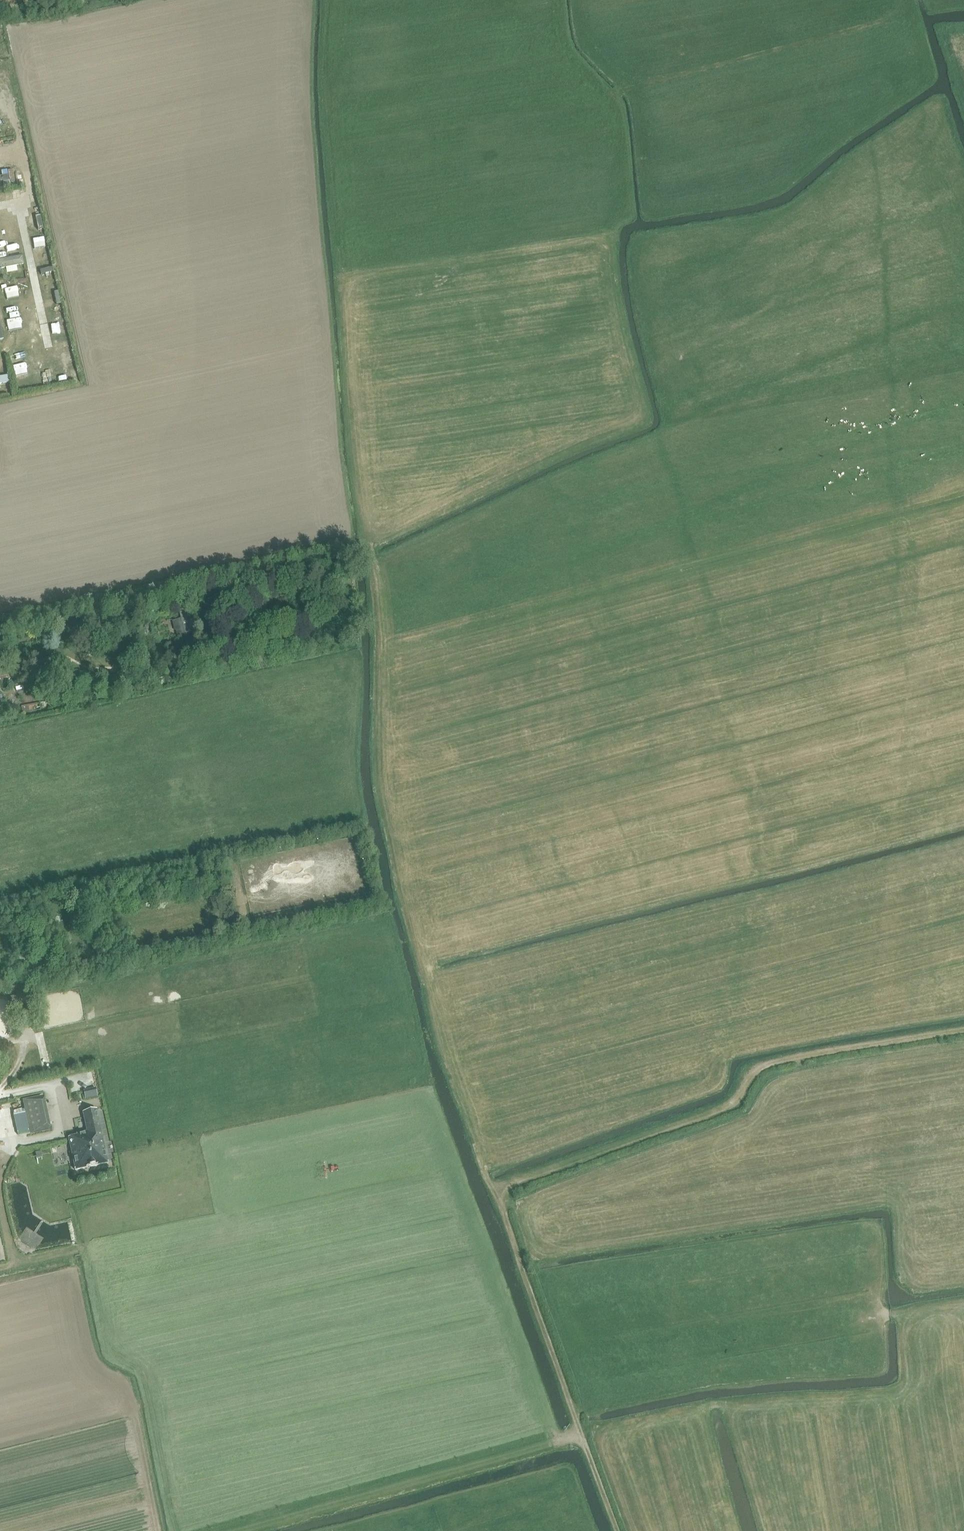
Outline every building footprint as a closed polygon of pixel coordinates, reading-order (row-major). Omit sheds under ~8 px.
[(10,383),(9,376),(0,377),(0,384),(10,383)] [(181,619),(172,621),(175,631),(176,631),(177,635),(193,632),(188,610),(186,611),(185,606),(178,607),(181,619)] [(65,625),(67,636),(82,633),(80,623),(65,625)] [(9,681),(7,673),(0,675),(0,683),(9,681)] [(21,706),(22,713),(40,710),(39,703),(21,706)] [(216,932),(206,934),(208,940),(217,938),(216,932)] [(21,1002),(22,1008),(29,1007),(26,993),(10,996),(11,1004),(21,1002)] [(71,1084),(73,1093),(82,1091),(80,1082),(71,1084)] [(44,1096),(23,1100),(30,1135),(51,1130),(44,1096)] [(108,1163),(97,1108),(82,1111),(86,1131),(76,1133),(76,1135),(67,1137),(74,1170),(108,1163)]
